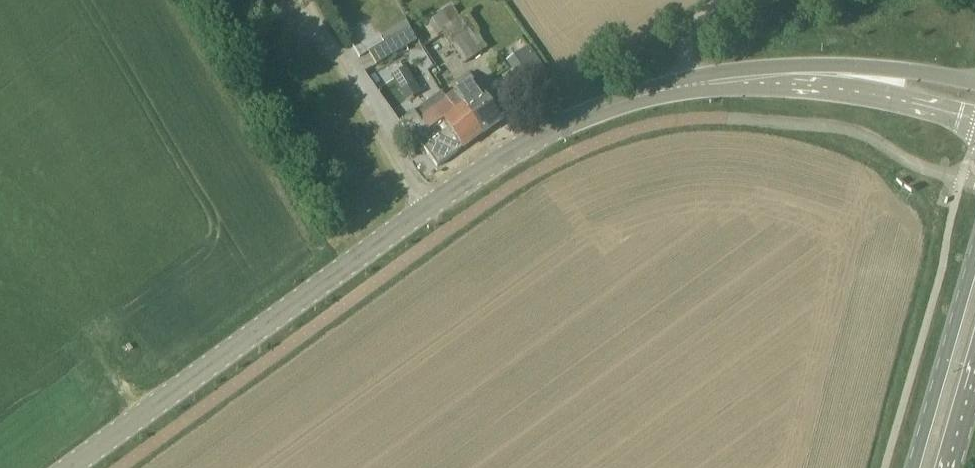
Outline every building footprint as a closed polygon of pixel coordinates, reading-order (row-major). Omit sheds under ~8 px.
[(437,36),(442,33),(461,20),(460,18),(452,6),(428,23),(437,36)] [(469,14),(461,20),(442,33),(453,47),(465,65),(488,48),(478,34),(482,31),(469,14)] [(366,20),(348,30),(353,40),(371,30),(366,20)] [(369,53),(378,66),(418,41),(411,28),(369,53)] [(423,93),(408,68),(405,69),(396,74),(392,76),(407,102),(423,93)] [(462,87),(448,98),(457,111),(464,106),(484,133),(504,119),(471,72),(458,81),(462,87)] [(465,147),(484,133),(464,106),(457,111),(448,98),(444,92),(434,98),(412,114),(401,121),(416,141),(419,139),(439,166),(465,147)]
